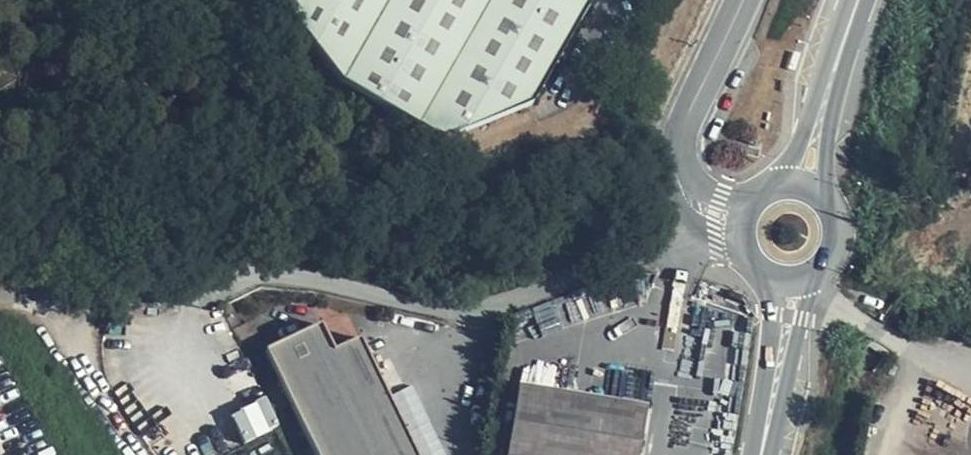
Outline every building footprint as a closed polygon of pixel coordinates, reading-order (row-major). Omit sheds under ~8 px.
[(290,16),(342,84),(441,142),(534,104),(594,0),(299,0),(290,16)] [(244,326),(233,302),(225,306),(235,330),(244,326)] [(323,324),(269,350),(318,454),(418,454),(362,339),(335,351),(323,324)] [(521,387),(509,454),(637,454),(645,408),(521,387)] [(269,399),(233,413),(245,442),(281,428),(269,399)]
